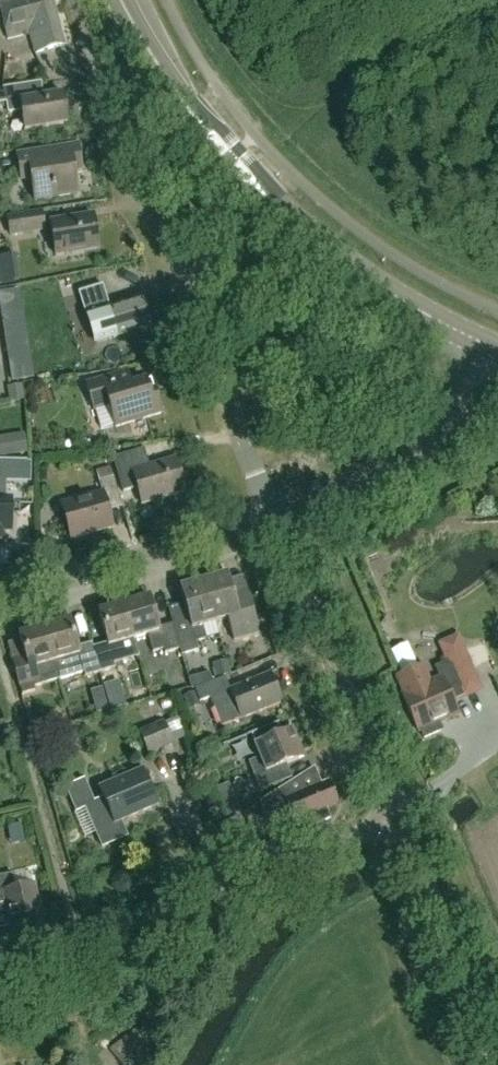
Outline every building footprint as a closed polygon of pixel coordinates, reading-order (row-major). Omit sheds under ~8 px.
[(3,24),(17,20),(18,24),(34,19),(35,21),(55,15),(51,0),(0,0),(0,9),(3,24)] [(63,46),(55,15),(35,21),(34,19),(18,24),(17,20),(3,24),(7,40),(26,35),(29,34),(34,53),(63,46)] [(24,44),(3,45),(3,64),(25,64),(24,44)] [(32,84),(26,85),(4,89),(8,114),(21,111),(25,130),(26,130),(67,123),(62,95),(34,99),(32,84)] [(73,171),(81,170),(77,146),(26,154),(17,155),(20,171),(26,170),(29,170),(35,201),(77,194),(73,171)] [(45,230),(42,213),(26,215),(8,218),(11,236),(26,233),(45,230)] [(55,256),(98,249),(92,216),(50,223),(55,256)] [(78,304),(79,307),(75,309),(77,318),(82,317),(88,336),(113,328),(116,337),(149,326),(141,298),(103,310),(99,297),(78,304)] [(127,373),(87,384),(94,410),(109,406),(115,428),(161,415),(152,381),(131,387),(127,373)] [(144,450),(118,457),(113,459),(123,493),(129,491),(137,489),(142,506),(185,493),(174,459),(149,467),(144,450)] [(113,478),(110,467),(96,471),(99,482),(98,482),(101,493),(60,505),(71,541),(113,528),(108,511),(122,507),(113,478)] [(2,550),(2,531),(10,531),(10,500),(0,500),(0,550),(2,550)] [(227,576),(203,582),(215,623),(228,619),(232,633),(235,643),(258,636),(255,626),(248,601),(235,604),(227,576)] [(215,623),(203,582),(180,589),(189,620),(172,624),(179,650),(181,657),(199,652),(197,642),(206,640),(202,626),(215,623)] [(149,598),(124,605),(133,640),(147,636),(152,653),(163,650),(165,654),(179,650),(172,624),(158,629),(149,598)] [(133,640),(124,605),(98,613),(107,644),(93,648),(92,643),(91,644),(100,673),(115,669),(114,665),(124,661),(119,644),(133,640)] [(85,677),(100,673),(91,644),(77,648),(69,621),(44,628),(54,663),(59,680),(73,676),(84,673),(85,677)] [(54,663),(44,628),(26,633),(18,636),(26,663),(27,667),(26,667),(15,670),(22,695),(26,694),(35,692),(34,688),(45,684),(59,680),(54,663)] [(436,667),(441,677),(429,683),(422,667),(397,678),(404,694),(402,695),(419,733),(421,732),(424,739),(445,730),(442,723),(459,715),(447,689),(458,684),(461,690),(476,683),(469,666),(486,658),(481,647),(436,667)] [(230,691),(225,678),(212,684),(194,691),(200,703),(210,699),(221,727),(241,720),(282,703),(270,674),(230,691)] [(173,743),(177,741),(169,722),(165,724),(164,721),(138,732),(149,756),(174,745),(173,743)] [(293,731),(282,735),(278,725),(280,724),(279,723),(214,750),(214,751),(254,735),(258,745),(255,746),(259,758),(248,763),(260,792),(284,782),(278,768),(304,757),(293,731)] [(329,783),(320,787),(312,769),(271,796),(276,810),(288,805),(300,832),(330,819),(326,809),(338,804),(329,783)] [(120,821),(156,805),(142,772),(100,790),(104,800),(94,804),(84,781),(66,789),(77,813),(85,809),(102,848),(127,837),(120,821)] [(26,888),(15,890),(12,874),(0,877),(0,905),(5,904),(12,939),(26,936),(45,932),(35,886),(26,888)] [(131,1035),(110,1050),(118,1061),(121,1064),(151,1064),(161,1057),(140,1028),(131,1035)]
